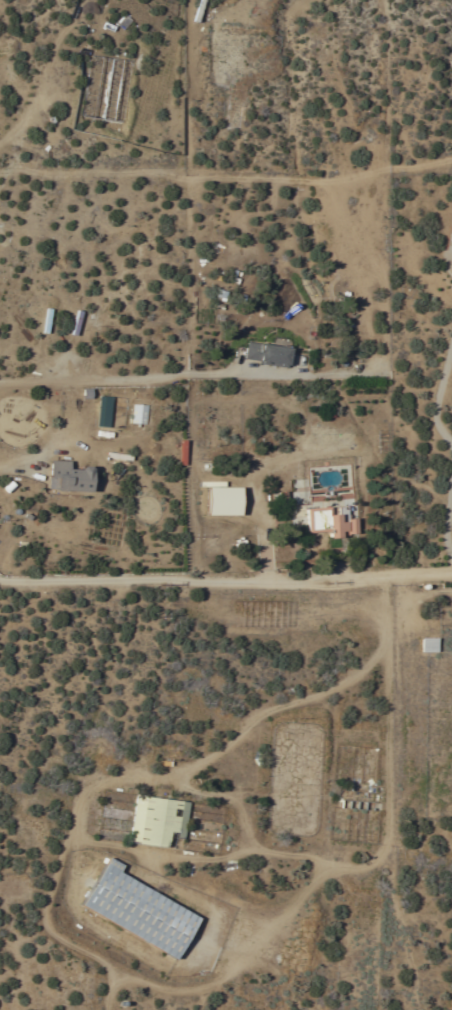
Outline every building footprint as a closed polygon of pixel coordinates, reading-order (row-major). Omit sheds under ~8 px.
[(192,20),(198,0),(203,0),(196,22),(192,20)] [(209,272),(207,271),(206,274),(204,274),(203,278),(199,277),(200,273),(201,273),(202,269),(197,268),(199,259),(212,262),(209,272)] [(289,349),(287,365),(286,365),(286,367),(257,363),(257,360),(242,358),(245,343),(289,349)] [(97,426),(110,427),(111,396),(98,395),(97,426)] [(91,469),(90,491),(65,491),(58,491),(58,490),(55,490),(55,489),(48,488),(48,477),(49,477),(49,460),(68,461),(68,469),(79,469),(82,466),(89,466),(91,469)] [(241,515),(241,487),(208,486),(208,515),(241,515)] [(345,505),(346,514),(348,514),(348,519),(355,518),(357,533),(347,534),(347,535),(340,535),(340,537),(328,538),(327,532),(324,532),(324,531),(306,533),(304,508),(345,505)] [(436,638),(436,652),(421,652),(420,638),(436,638)] [(187,802),(181,849),(128,842),(134,794),(187,802)] [(106,857),(121,865),(117,872),(197,918),(174,959),(79,904),(106,857)]
